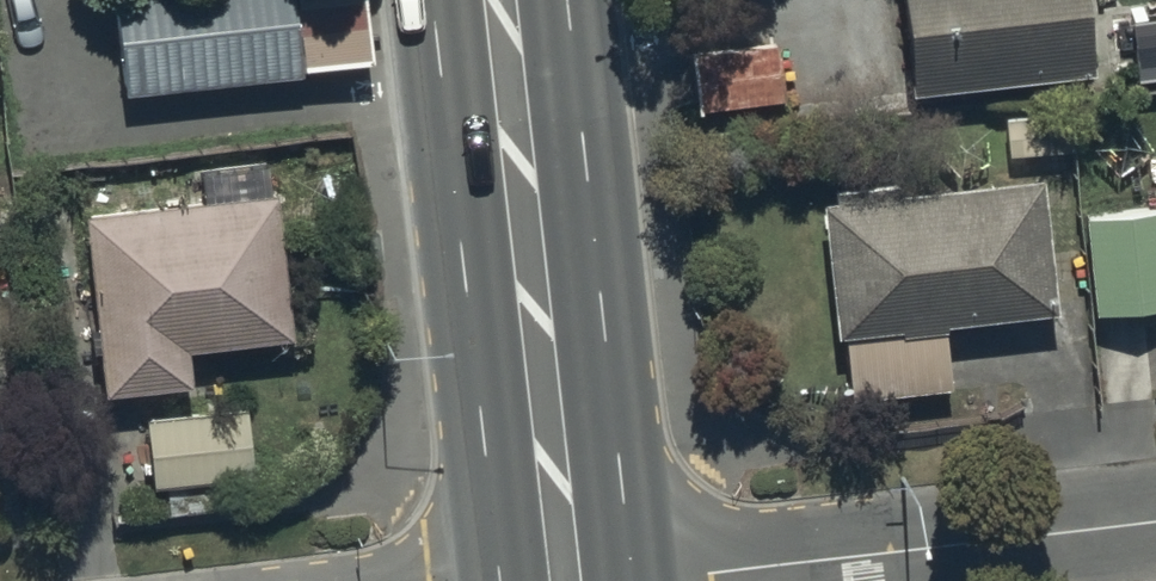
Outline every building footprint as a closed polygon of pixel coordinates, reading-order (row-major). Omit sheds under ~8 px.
[(123,83),(300,66),(299,59),(371,52),(365,0),(115,0),(123,83)] [(911,85),(1093,65),(1086,0),(902,0),(911,85)] [(1113,7),(1113,50),(1131,50),(1131,75),(1155,75),(1155,7),(1113,7)] [(778,31),(692,37),(696,103),(782,98),(778,31)] [(205,193),(84,205),(102,385),(192,376),(188,339),(291,329),(273,157),(202,164),(205,193)] [(846,327),(852,391),(946,386),(942,316),(1056,305),(1044,171),(904,184),(903,174),(835,180),(836,193),(822,194),(834,329),(846,327)] [(1085,206),(1093,305),(1155,300),(1155,200),(1085,206)] [(248,403),(145,410),(149,480),(167,478),(168,508),(231,504),(229,472),(252,470),(248,403)]
